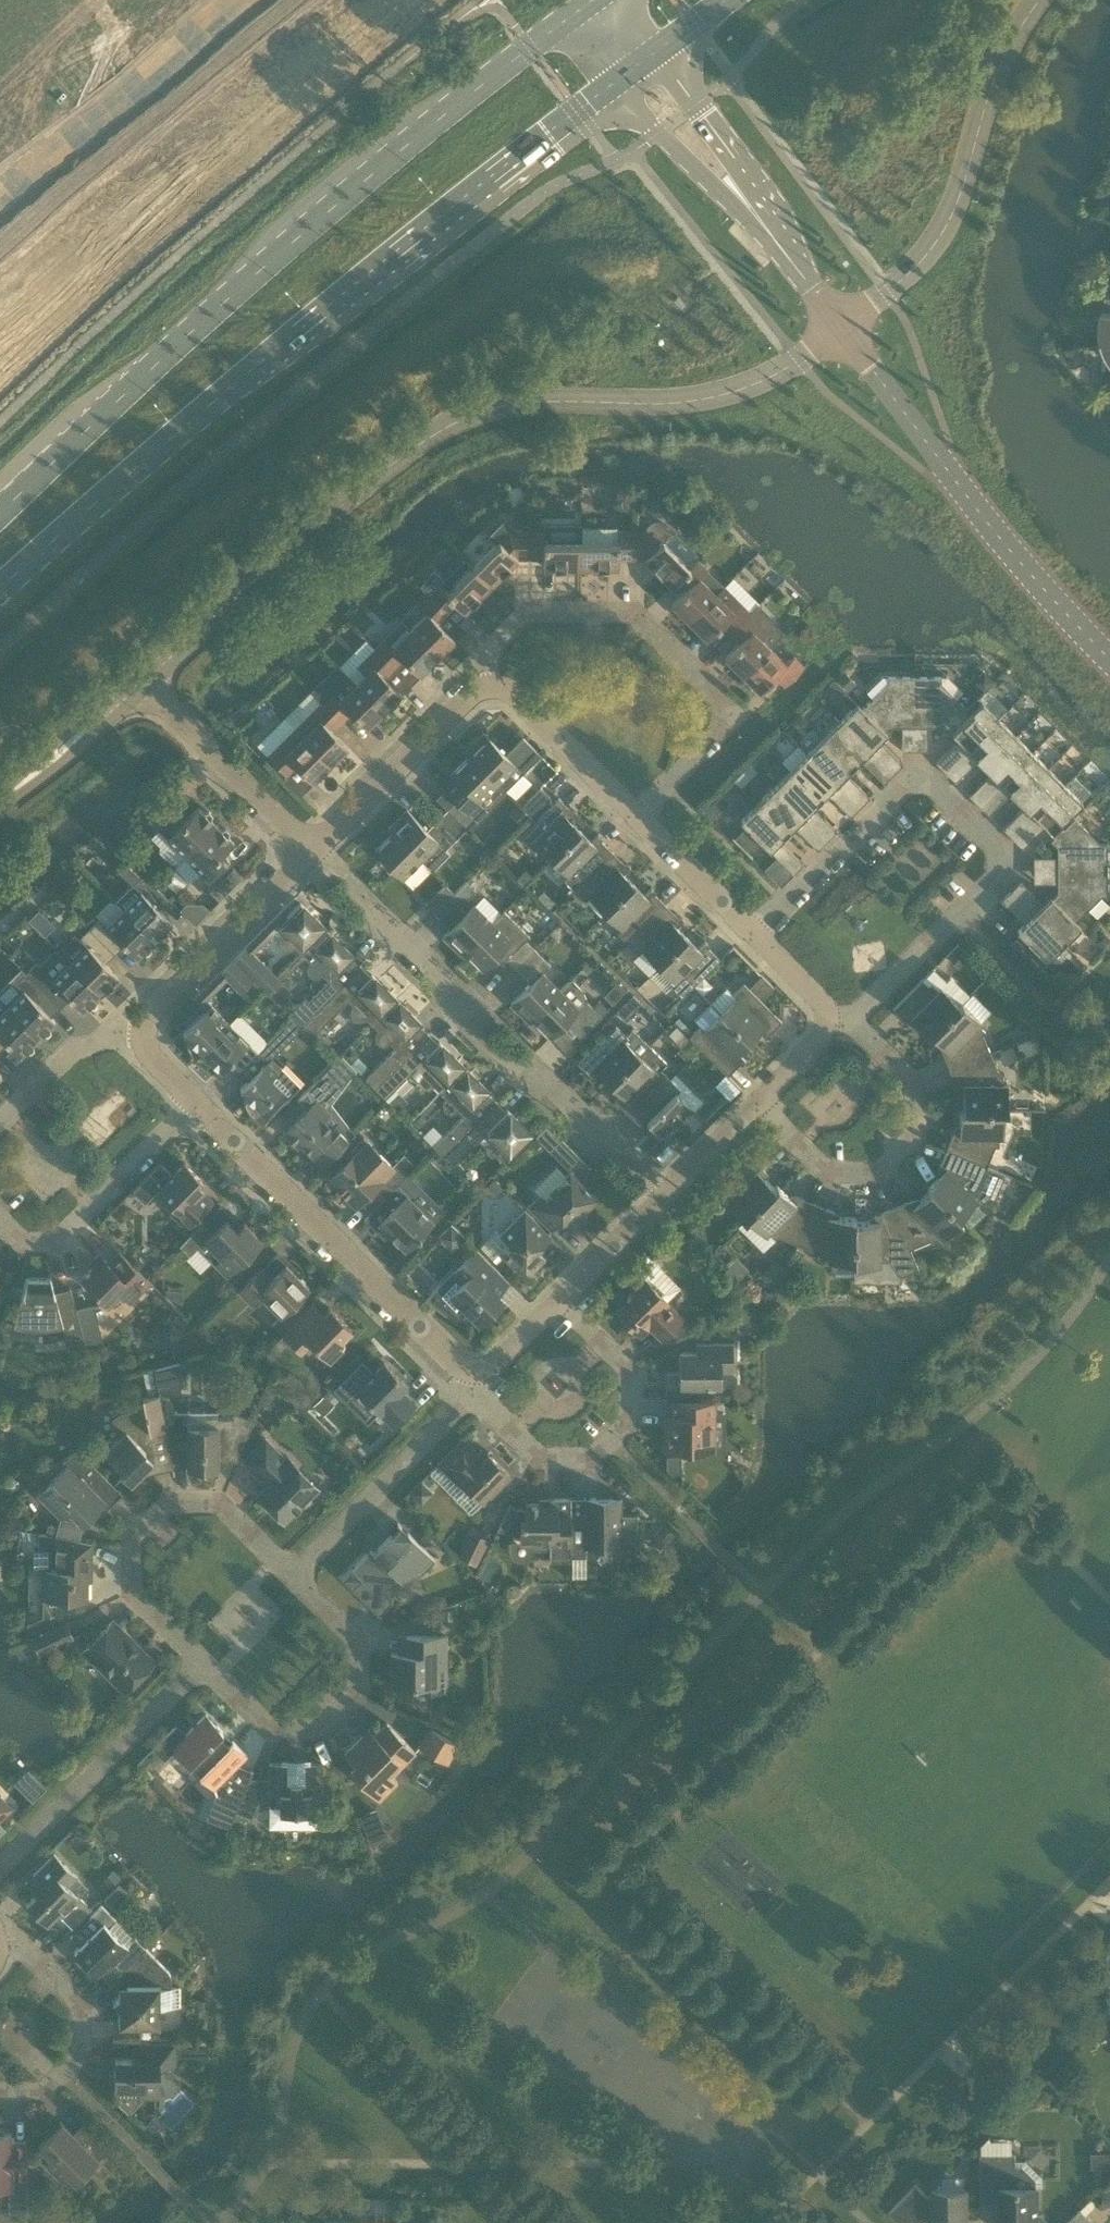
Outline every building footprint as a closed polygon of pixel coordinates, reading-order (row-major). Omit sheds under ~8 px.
[(1109,337),(1109,296),(1106,295),(1102,310),(1100,320),(1100,329),(1102,339),(1095,340),(1096,341),(1109,337)] [(1096,341),(1096,342),(1102,340),(1106,350),(1109,357),(1109,337),(1096,341)] [(631,503),(614,503),(614,520),(631,520),(631,503)] [(495,543),(472,566),(490,584),(517,558),(530,558),(530,530),(518,530),(505,518),(487,536),(495,543)] [(672,585),(678,578),(689,567),(689,566),(664,541),(665,540),(666,537),(666,535),(667,533),(667,532),(667,529),(666,526),(665,524),(664,523),(662,522),(660,521),(659,521),(656,521),(653,522),(650,524),(649,525),(647,527),(645,530),(631,530),(631,558),(644,558),(672,585)] [(581,567),(581,541),(548,541),(547,541),(545,541),(544,529),(530,530),(530,558),(543,558),(543,567),(581,567)] [(581,541),(581,567),(618,567),(618,558),(631,558),(631,530),(617,529),(617,541),(581,541)] [(671,603),(689,620),(717,592),(701,577),(708,568),(697,557),(689,566),(689,567),(678,578),(687,587),(671,603)] [(419,585),(428,594),(449,614),(457,605),(464,611),(490,584),(472,566),(457,582),(432,570),(428,574),(429,575),(419,585)] [(722,622),(731,632),(751,612),(724,585),(717,592),(689,620),(707,638),(722,622)] [(439,623),(449,614),(428,594),(418,604),(425,611),(409,627),(437,656),(454,638),(439,623)] [(725,656),(742,674),(770,646),(761,638),(772,627),(772,622),(757,606),(751,612),(731,632),(740,641),(725,656)] [(384,636),(374,647),(395,667),(404,658),(419,673),(437,656),(409,627),(392,644),(384,636)] [(361,641),(337,662),(341,667),(365,646),(361,641)] [(770,646),(742,674),(760,691),(775,676),(786,686),(805,666),(794,655),(787,663),(770,646)] [(356,681),(383,709),(401,692),(385,676),(395,667),(374,647),(357,664),(365,672),(356,681)] [(282,733),(337,673),(329,665),(273,726),(282,733)] [(993,682),(984,672),(974,682),(983,691),(993,682)] [(862,709),(886,733),(887,733),(885,731),(890,726),(914,726),(915,676),(881,676),(866,691),(873,698),(862,709)] [(967,709),(955,697),(962,690),(947,676),(915,676),(914,726),(938,726),(944,732),(967,709)] [(332,691),(322,701),(341,721),(350,712),(366,727),(383,709),(356,681),(339,698),(332,691)] [(322,701),(295,728),(330,763),(347,745),(332,730),(341,721),(322,701)] [(935,761),(945,771),(998,719),(980,702),(952,731),(960,740),(957,743),(956,742),(937,761),(936,761),(935,761)] [(856,703),(839,719),(893,773),(903,763),(902,762),(883,743),(881,745),(878,742),(886,733),(862,709),(856,703)] [(823,736),(853,766),(861,758),(865,762),(863,763),(883,782),(882,782),(883,783),(893,773),(839,719),(823,736)] [(998,719),(945,771),(955,781),(956,781),(956,780),(975,761),(973,760),(977,756),(985,765),(1014,736),(998,719)] [(312,781),(330,763),(295,728),(267,756),(287,775),(297,765),(312,781)] [(484,732),(466,750),(498,783),(498,782),(505,790),(540,755),(523,737),(506,754),(484,732)] [(823,736),(806,753),(860,806),(870,796),(869,795),(869,796),(850,777),(848,778),(845,775),(853,766),(823,736)] [(969,795),(979,805),(1031,752),(1014,736),(985,765),(994,773),(990,777),(989,775),(970,794),(969,795)] [(451,772),(459,780),(447,791),(456,799),(446,808),(466,828),(467,829),(476,820),(488,808),(480,800),(498,783),(466,750),(465,751),(469,755),(451,772)] [(1010,790),(1018,798),(1048,769),(1031,752),(979,805),(989,815),(990,814),(989,813),(1008,794),(1007,793),(1010,790)] [(850,816),(860,806),(806,753),(790,769),(820,800),(828,792),(831,795),(830,796),(849,815),(849,816),(850,816)] [(764,763),(758,757),(751,763),(757,769),(764,763)] [(790,769),(774,786),(827,840),(837,829),(836,829),(816,810),(815,811),(812,808),(820,800),(790,769)] [(1002,828),(1012,838),(1065,785),(1048,769),(1018,798),(1027,807),(1024,810),(1022,808),(1003,827),(1002,828)] [(1082,802),(1065,785),(1012,838),(1022,848),(1023,847),(1042,828),(1040,826),(1043,823),(1052,832),(1082,802)] [(774,786),(757,803),(787,833),(795,825),(798,828),(797,829),(816,848),(816,849),(817,850),(827,840),(774,786)] [(541,787),(525,802),(521,806),(531,816),(550,796),(541,787)] [(534,843),(550,860),(580,830),(570,819),(577,812),(576,811),(574,812),(559,797),(521,835),(531,846),(534,843)] [(713,818),(720,811),(711,802),(704,809),(713,818)] [(762,842),(775,855),(793,873),(803,863),(803,862),(802,863),(783,844),(782,845),(778,842),(787,833),(757,803),(740,820),(749,829),(738,840),(734,837),(733,838),(753,857),(754,856),(751,853),(762,842)] [(184,855),(216,824),(211,819),(210,818),(211,814),(209,811),(205,812),(204,811),(204,812),(198,806),(181,824),(161,805),(148,819),(184,855)] [(446,848),(466,828),(446,808),(426,829),(407,809),(388,828),(392,832),(392,831),(420,859),(431,870),(449,852),(446,848)] [(1057,846),(1057,856),(1057,869),(1106,869),(1106,843),(1087,843),(1086,830),(1073,817),(1051,840),(1057,846)] [(216,824),(184,855),(174,866),(188,880),(194,880),(204,890),(230,864),(220,855),(233,842),(228,836),(228,835),(228,831),(226,828),(222,829),(221,828),(220,829),(216,824)] [(564,878),(575,889),(613,851),(598,836),(599,834),(598,833),(591,840),(580,830),(550,860),(567,876),(564,878)] [(402,877),(420,859),(392,831),(392,832),(374,849),(402,877)] [(588,896),(604,912),(634,883),(623,873),(630,865),(629,864),(627,866),(613,851),(575,889),(585,899),(588,896)] [(1051,896),(1050,896),(1076,923),(1088,910),(1087,895),(1100,895),(1106,895),(1106,869),(1057,869),(1058,892),(1052,898),(1051,896)] [(115,901),(123,908),(155,939),(159,935),(160,935),(161,934),(164,935),(167,932),(166,929),(167,928),(167,927),(172,922),(154,904),(163,895),(142,874),(115,901)] [(933,889),(945,906),(966,891),(955,874),(933,889)] [(471,876),(466,881),(473,887),(477,882),(471,876)] [(1011,890),(1064,943),(1080,926),(1076,923),(1050,896),(1042,905),(1039,902),(1040,900),(1021,881),(1020,880),(1011,890)] [(454,893),(447,900),(456,909),(475,890),(473,887),(466,881),(454,893)] [(434,912),(447,900),(454,893),(444,883),(425,903),(434,912)] [(634,883),(604,912),(621,929),(617,932),(628,942),(666,904),(651,890),(653,888),(651,887),(644,894),(634,883)] [(1047,960),(1062,945),(1064,943),(1011,890),(1000,900),(1001,901),(1001,900),(1021,920),(1022,918),(1025,921),(1016,930),(1047,960)] [(233,959),(253,979),(267,993),(280,981),(304,956),(329,931),(300,902),(275,928),(281,934),(280,935),(280,937),(279,939),(279,941),(279,942),(279,944),(280,945),(281,946),(282,947),(283,948),(285,949),(287,949),(289,949),(290,948),(292,948),(293,947),(294,946),(300,952),(276,976),(261,961),(246,946),(233,959)] [(466,912),(465,913),(443,935),(461,954),(465,950),(504,910),(503,910),(493,920),(475,902),(466,912)] [(641,949),(658,966),(687,937),(677,926),(684,919),(682,918),(681,919),(666,904),(628,942),(638,953),(641,949)] [(110,949),(110,948),(119,939),(137,957),(142,952),(143,952),(144,951),(147,952),(150,949),(149,946),(150,945),(150,944),(155,939),(123,908),(107,924),(99,917),(89,928),(110,949)] [(506,959),(515,967),(534,948),(525,940),(529,936),(504,910),(465,950),(483,968),(494,956),(502,964),(506,959)] [(86,945),(69,962),(101,993),(105,989),(106,989),(107,988),(111,989),(113,986),(112,982),(113,982),(113,981),(118,976),(101,958),(110,949),(89,928),(79,937),(86,945)] [(305,996),(287,1013),(292,1018),(301,1027),(361,966),(352,957),(354,956),(329,931),(304,956),(311,963),(309,965),(308,966),(308,968),(307,969),(307,970),(307,971),(308,973),(308,974),(309,975),(311,976),(312,977),(314,978),(315,978),(317,977),(319,977),(321,976),(322,975),(327,980),(308,999),(305,996)] [(687,937),(658,966),(673,982),(670,985),(682,997),(720,958),(705,943),(706,941),(705,940),(698,947),(687,937)] [(550,965),(534,948),(515,967),(530,983),(511,1003),(529,1021),(533,1018),(532,1017),(571,978),(560,987),(544,972),(550,965)] [(241,991),(253,979),(233,959),(221,971),(241,991)] [(53,978),(37,961),(25,972),(46,993),(56,1003),(66,993),(83,1011),(88,1005),(89,1006),(90,1005),(94,1006),(96,1003),(95,1000),(96,999),(96,998),(101,993),(69,962),(53,978)] [(370,975),(361,966),(301,1027),(310,1036),(347,999),(354,1005),(352,1007),(351,1008),(351,1010),(350,1011),(350,1013),(351,1015),(352,1016),(353,1018),(354,1019),(356,1020),(358,1020),(360,1020),(361,1020),(362,1019),(364,1018),(365,1017),(372,1023),(396,998),(372,974),(370,975)] [(37,1002),(46,993),(25,972),(15,983),(23,990),(6,1006),(38,1038),(42,1033),(43,1033),(44,1033),(48,1034),(50,1031),(49,1027),(50,1026),(55,1020),(37,1002)] [(726,986),(710,1003),(749,1042),(760,1031),(767,1039),(768,1037),(767,1036),(782,1020),(761,1000),(774,987),(762,975),(749,987),(744,982),(733,993),(726,986)] [(582,988),(571,978),(532,1017),(533,1018),(550,1035),(566,1018),(581,1033),(565,1050),(566,1051),(582,1034),(601,1015),(592,1007),(585,999),(586,998),(582,988)] [(927,984),(922,979),(893,1008),(911,1026),(915,1022),(929,1036),(960,1004),(940,985),(937,988),(930,981),(927,984)] [(375,1036),(375,1037),(375,1039),(375,1040),(376,1041),(376,1042),(378,1043),(379,1044),(382,1045),(384,1045),(386,1044),(388,1043),(389,1043),(390,1042),(395,1047),(365,1078),(376,1088),(429,1034),(420,1025),(421,1023),(396,998),(372,1023),(378,1030),(377,1032),(376,1033),(375,1035),(375,1036)] [(191,1054),(195,1058),(231,1024),(211,1004),(205,999),(199,1005),(205,1010),(183,1032),(192,1041),(188,1045),(187,1045),(189,1050),(191,1054)] [(599,1000),(592,1007),(601,1015),(607,1009),(599,1000)] [(941,1051),(950,1070),(990,1053),(981,1033),(985,1029),(979,1023),(982,1021),(963,1002),(960,1004),(929,1036),(932,1034),(945,1047),(941,1051)] [(689,1036),(726,1073),(728,1075),(743,1059),(744,1061),(746,1060),(739,1052),(749,1042),(710,1003),(694,1019),(700,1025),(689,1036)] [(2,1038),(20,1055),(25,1050),(26,1050),(27,1050),(31,1050),(33,1048),(32,1044),(33,1043),(38,1038),(6,1006),(0,1013),(0,1040),(2,1038)] [(229,1061),(239,1070),(258,1051),(268,1041),(240,1014),(231,1024),(195,1058),(199,1061),(203,1064),(207,1066),(212,1061),(221,1069),(229,1061)] [(292,1018),(271,1038),(281,1048),(301,1027),(292,1018)] [(615,1025),(593,1047),(577,1062),(593,1078),(591,1079),(592,1081),(600,1073),(610,1084),(649,1045),(632,1028),(626,1035),(615,1025)] [(433,1085),(439,1092),(464,1066),(439,1042),(438,1043),(429,1034),(376,1088),(385,1097),(415,1067),(421,1073),(420,1074),(419,1076),(418,1077),(418,1079),(418,1080),(419,1082),(419,1083),(420,1085),(422,1086),(423,1087),(425,1088),(427,1088),(428,1088),(430,1087),(432,1086),(433,1085)] [(649,1045),(610,1084),(621,1095),(614,1102),(615,1103),(616,1101),(631,1116),(669,1079),(669,1078),(659,1069),(666,1062),(649,1045)] [(277,1070),(258,1051),(239,1070),(248,1080),(240,1088),(249,1097),(245,1101),(243,1102),(248,1111),(256,1118),(264,1123),(265,1121),(264,1121),(301,1085),(282,1066),(277,1070)] [(959,1109),(1003,1109),(1007,1109),(1007,1082),(1002,1082),(1003,1074),(999,1074),(990,1053),(950,1070),(958,1090),(963,1090),(963,1109),(959,1109)] [(324,1092),(351,1065),(342,1055),(314,1082),(324,1092)] [(444,1099),(443,1100),(443,1102),(442,1103),(442,1105),(442,1106),(443,1107),(444,1109),(445,1110),(445,1111),(447,1111),(448,1112),(450,1112),(451,1112),(453,1112),(455,1111),(456,1110),(457,1109),(463,1115),(433,1146),(443,1156),(497,1102),(488,1093),(489,1091),(464,1066),(439,1092),(445,1097),(444,1099)] [(669,1079),(631,1116),(646,1131),(645,1133),(646,1134),(653,1127),(664,1138),(702,1100),(675,1072),(669,1078),(669,1079)] [(316,1100),(310,1105),(283,1131),(297,1146),(301,1142),(323,1165),(352,1136),(337,1121),(332,1127),(323,1118),(329,1113),(316,1100)] [(506,1111),(497,1102),(443,1156),(459,1172),(463,1167),(457,1161),(483,1135),(489,1141),(488,1142),(487,1144),(486,1146),(486,1147),(486,1148),(486,1150),(487,1152),(488,1153),(489,1154),(491,1155),(494,1155),(496,1155),(498,1154),(499,1154),(501,1152),(508,1159),(532,1134),(507,1109),(506,1111)] [(954,1129),(946,1149),(986,1166),(994,1146),(998,1146),(998,1137),(1003,1137),(1003,1109),(959,1109),(959,1129),(954,1129)] [(401,1180),(390,1170),(394,1166),(379,1152),(363,1136),(348,1152),(351,1156),(329,1177),(356,1204),(360,1200),(371,1211),(376,1205),(401,1180)] [(928,1186),(959,1218),(960,1217),(959,1216),(980,1195),(984,1199),(988,1195),(994,1197),(1004,1173),(986,1166),(946,1149),(938,1168),(941,1172),(928,1186)] [(726,1201),(744,1219),(778,1185),(777,1184),(774,1187),(761,1174),(765,1170),(748,1153),(719,1182),(724,1187),(722,1190),(729,1197),(726,1201)] [(582,1159),(570,1171),(578,1180),(591,1168),(582,1159)] [(144,1202),(157,1190),(174,1207),(170,1211),(188,1228),(213,1201),(202,1190),(207,1184),(185,1162),(172,1174),(160,1162),(132,1190),(144,1202)] [(596,1197),(578,1180),(570,1171),(566,1175),(556,1165),(534,1187),(539,1193),(527,1206),(551,1230),(563,1218),(574,1228),(586,1216),(582,1212),(596,1197)] [(495,1193),(501,1188),(491,1178),(481,1187),(486,1193),(495,1193)] [(386,1215),(373,1228),(384,1238),(389,1233),(405,1249),(434,1220),(413,1198),(416,1195),(401,1180),(376,1205),(386,1215)] [(797,1243),(814,1203),(795,1195),(791,1198),(778,1185),(744,1219),(737,1225),(756,1244),(769,1232),(775,1238),(778,1235),(797,1243)] [(913,1199),(893,1207),(909,1247),(930,1239),(933,1242),(939,1236),(940,1237),(959,1218),(928,1186),(927,1186),(930,1189),(916,1202),(913,1199)] [(853,1275),(854,1264),(854,1216),(832,1216),(834,1211),(814,1203),(797,1243),(817,1251),(817,1257),(826,1257),(826,1260),(830,1261),(830,1271),(832,1275),(853,1275)] [(854,1216),(854,1264),(881,1264),(881,1259),(888,1259),(900,1275),(917,1267),(909,1247),(893,1207),(873,1215),(873,1220),(854,1220),(854,1216)] [(496,1230),(481,1245),(496,1261),(502,1255),(513,1265),(517,1261),(529,1273),(545,1257),(537,1249),(551,1235),(524,1209),(499,1234),(496,1230)] [(213,1230),(204,1220),(179,1244),(189,1254),(204,1240),(211,1246),(210,1247),(208,1258),(226,1276),(244,1258),(243,1257),(262,1239),(244,1221),(237,1229),(226,1218),(213,1230)] [(465,1236),(451,1223),(437,1237),(451,1251),(465,1236)] [(695,1230),(686,1239),(697,1250),(707,1241),(695,1230)] [(426,1297),(425,1298),(456,1322),(456,1321),(456,1320),(465,1310),(479,1323),(503,1299),(497,1293),(509,1281),(476,1247),(451,1272),(461,1282),(450,1293),(440,1283),(426,1297)] [(81,1277),(108,1304),(120,1293),(130,1303),(151,1282),(119,1250),(108,1262),(98,1252),(93,1257),(97,1260),(81,1277)] [(681,1287),(647,1254),(633,1268),(642,1277),(629,1290),(632,1293),(616,1310),(636,1331),(646,1321),(662,1338),(684,1316),(668,1300),(681,1287)] [(263,1267),(262,1266),(238,1290),(254,1306),(262,1297),(280,1314),(308,1286),(286,1263),(270,1278),(261,1269),(263,1267)] [(85,1344),(76,1308),(75,1308),(72,1294),(56,1299),(50,1277),(26,1277),(23,1288),(20,1299),(12,1326),(14,1326),(14,1323),(30,1326),(46,1326),(62,1323),(67,1342),(83,1338),(85,1344)] [(723,1285),(731,1302),(742,1297),(734,1280),(723,1285)] [(93,1303),(76,1308),(85,1344),(103,1339),(93,1303)] [(311,1341),(330,1360),(342,1347),(344,1343),(342,1338),(352,1329),(330,1307),(323,1314),(322,1312),(321,1313),(312,1303),(283,1332),(301,1351),(311,1341)] [(170,1320),(158,1333),(170,1345),(183,1332),(170,1320)] [(733,1362),(732,1342),(696,1343),(696,1352),(679,1352),(679,1372),(666,1372),(666,1400),(673,1400),(700,1400),(699,1386),(720,1386),(719,1362),(733,1362)] [(180,1361),(154,1368),(159,1390),(180,1390),(180,1361)] [(384,1362),(369,1377),(356,1390),(394,1427),(416,1404),(402,1391),(408,1385),(384,1362)] [(324,1393),(312,1404),(322,1415),(334,1404),(324,1393)] [(144,1473),(154,1471),(153,1465),(151,1464),(153,1461),(143,1451),(145,1449),(141,1445),(150,1435),(149,1432),(166,1428),(158,1394),(141,1397),(143,1408),(130,1411),(125,1415),(122,1421),(124,1427),(126,1430),(104,1452),(123,1471),(121,1473),(131,1484),(143,1471),(144,1473)] [(666,1450),(676,1450),(713,1450),(713,1400),(700,1400),(673,1400),(673,1415),(666,1415),(666,1450)] [(204,1426),(187,1426),(187,1469),(195,1470),(195,1472),(199,1475),(206,1475),(211,1472),(211,1470),(218,1470),(218,1454),(224,1454),(237,1460),(254,1419),(234,1411),(231,1418),(218,1418),(218,1415),(204,1415),(204,1426)] [(463,1437),(438,1462),(465,1489),(468,1486),(483,1501),(509,1474),(488,1453),(483,1457),(463,1437)] [(283,1519),(298,1505),(305,1506),(305,1505),(311,1500),(309,1494),(317,1486),(288,1456),(286,1458),(265,1438),(243,1460),(267,1483),(257,1493),(283,1519)] [(121,1493),(106,1477),(76,1447),(62,1461),(66,1465),(38,1493),(62,1517),(70,1508),(83,1522),(103,1502),(108,1506),(121,1493)] [(680,1482),(681,1455),(666,1455),(666,1468),(680,1482)] [(521,1521),(521,1529),(521,1542),(531,1542),(531,1548),(550,1548),(550,1560),(571,1561),(571,1556),(571,1514),(571,1497),(547,1497),(547,1504),(525,1504),(525,1521),(521,1521)] [(585,1547),(615,1547),(636,1547),(636,1514),(621,1514),(621,1497),(590,1497),(590,1514),(571,1514),(571,1556),(585,1556),(585,1547)] [(435,1559),(408,1531),(398,1522),(397,1522),(400,1526),(374,1552),(371,1549),(342,1578),(365,1601),(379,1595),(372,1580),(386,1566),(401,1580),(423,1571),(435,1559)] [(87,1570),(92,1570),(92,1541),(39,1533),(38,1549),(55,1549),(55,1568),(47,1568),(47,1599),(87,1599),(87,1570)] [(467,1538),(459,1554),(477,1563),(485,1547),(467,1538)] [(55,1625),(65,1621),(59,1608),(49,1613),(55,1625)] [(124,1690),(126,1689),(129,1693),(143,1679),(139,1675),(154,1661),(112,1619),(91,1640),(82,1649),(124,1690)] [(55,1625),(32,1636),(38,1654),(74,1637),(66,1620),(65,1621),(55,1625)] [(445,1667),(445,1635),(406,1635),(406,1652),(391,1652),(391,1683),(414,1683),(414,1690),(414,1692),(415,1693),(415,1694),(416,1696),(418,1697),(419,1697),(422,1698),(423,1698),(425,1698),(427,1697),(428,1696),(429,1694),(430,1693),(430,1691),(430,1690),(431,1690),(431,1667),(445,1667)] [(173,1746),(213,1787),(247,1754),(232,1739),(229,1743),(219,1733),(222,1730),(206,1713),(173,1746)] [(344,1754),(354,1764),(349,1769),(379,1799),(397,1781),(392,1776),(416,1752),(387,1722),(374,1735),(369,1736),(366,1739),(362,1736),(344,1754)] [(428,1726),(417,1746),(448,1763),(458,1744),(428,1726)] [(270,1806),(270,1826),(322,1826),(322,1806),(311,1806),(311,1793),(322,1793),(322,1763),(303,1763),(303,1769),(288,1770),(288,1763),(269,1763),(269,1793),(280,1793),(280,1806),(270,1806)] [(28,1768),(13,1782),(31,1801),(32,1801),(46,1788),(46,1787),(40,1781),(28,1768)] [(216,1793),(206,1818),(229,1827),(234,1814),(239,1803),(216,1793)] [(1,1817),(8,1809),(8,1803),(1,1795),(0,1795),(0,1817),(1,1817)] [(239,1803),(234,1814),(249,1819),(255,1807),(240,1801),(239,1803)] [(377,1809),(359,1816),(369,1841),(387,1833),(377,1809)] [(54,1853),(33,1874),(26,1881),(37,1892),(26,1903),(47,1923),(59,1912),(61,1914),(79,1896),(67,1885),(77,1875),(54,1853)] [(122,1969),(145,1947),(135,1937),(123,1949),(104,1931),(116,1919),(101,1904),(89,1916),(99,1926),(74,1951),(80,1957),(76,1960),(95,1979),(100,1974),(97,1972),(110,1959),(113,1961),(113,1960),(122,1969)] [(127,1996),(118,1996),(113,2002),(118,2007),(119,2025),(159,2025),(159,2005),(180,2005),(180,1985),(170,1986),(170,1974),(145,1947),(122,1969),(118,1974),(127,1983),(127,1996)] [(193,2041),(178,2041),(178,2058),(193,2058),(193,2041)] [(130,2042),(130,2058),(114,2058),(114,2088),(116,2088),(116,2093),(114,2093),(114,2099),(128,2112),(141,2099),(141,2094),(159,2094),(159,2064),(175,2064),(175,2042),(161,2043),(130,2042)] [(152,2116),(143,2126),(154,2136),(163,2126),(152,2116)] [(65,2172),(76,2182),(98,2160),(98,2159),(109,2148),(88,2128),(78,2139),(61,2123),(39,2145),(50,2156),(45,2161),(60,2177),(65,2172)] [(26,2177),(26,2140),(11,2141),(11,2133),(0,2133),(0,2185),(11,2185),(11,2177),(26,2177)] [(1009,2152),(1009,2139),(980,2138),(980,2151),(1009,2152)] [(1016,2166),(1016,2153),(980,2153),(980,2199),(999,2199),(999,2222),(1042,2222),(1045,2219),(1038,2212),(1038,2186),(1016,2186),(1016,2166)] [(888,2211),(900,2222),(915,2222),(923,2215),(940,2215),(940,2222),(967,2222),(967,2189),(932,2189),(932,2194),(927,2194),(915,2183),(888,2211)] [(1081,2208),(1066,2222),(1095,2222),(1081,2208)]
